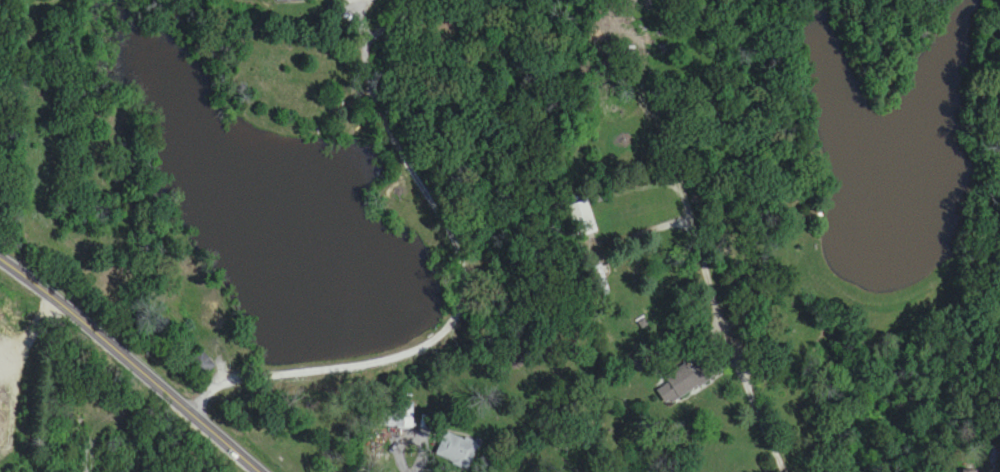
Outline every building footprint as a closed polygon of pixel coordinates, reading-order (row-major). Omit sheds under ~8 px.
[(635,62),(636,48),(624,47),(623,61),(635,62)] [(567,208),(579,240),(598,233),(587,201),(567,208)] [(202,379),(215,366),(200,352),(188,365),(202,379)] [(692,372),(688,365),(664,380),(668,386),(661,391),(671,406),(723,373),(714,358),(692,372)] [(414,431),(416,407),(383,403),(380,427),(414,431)] [(468,471),(481,443),(448,428),(435,456),(468,471)]
